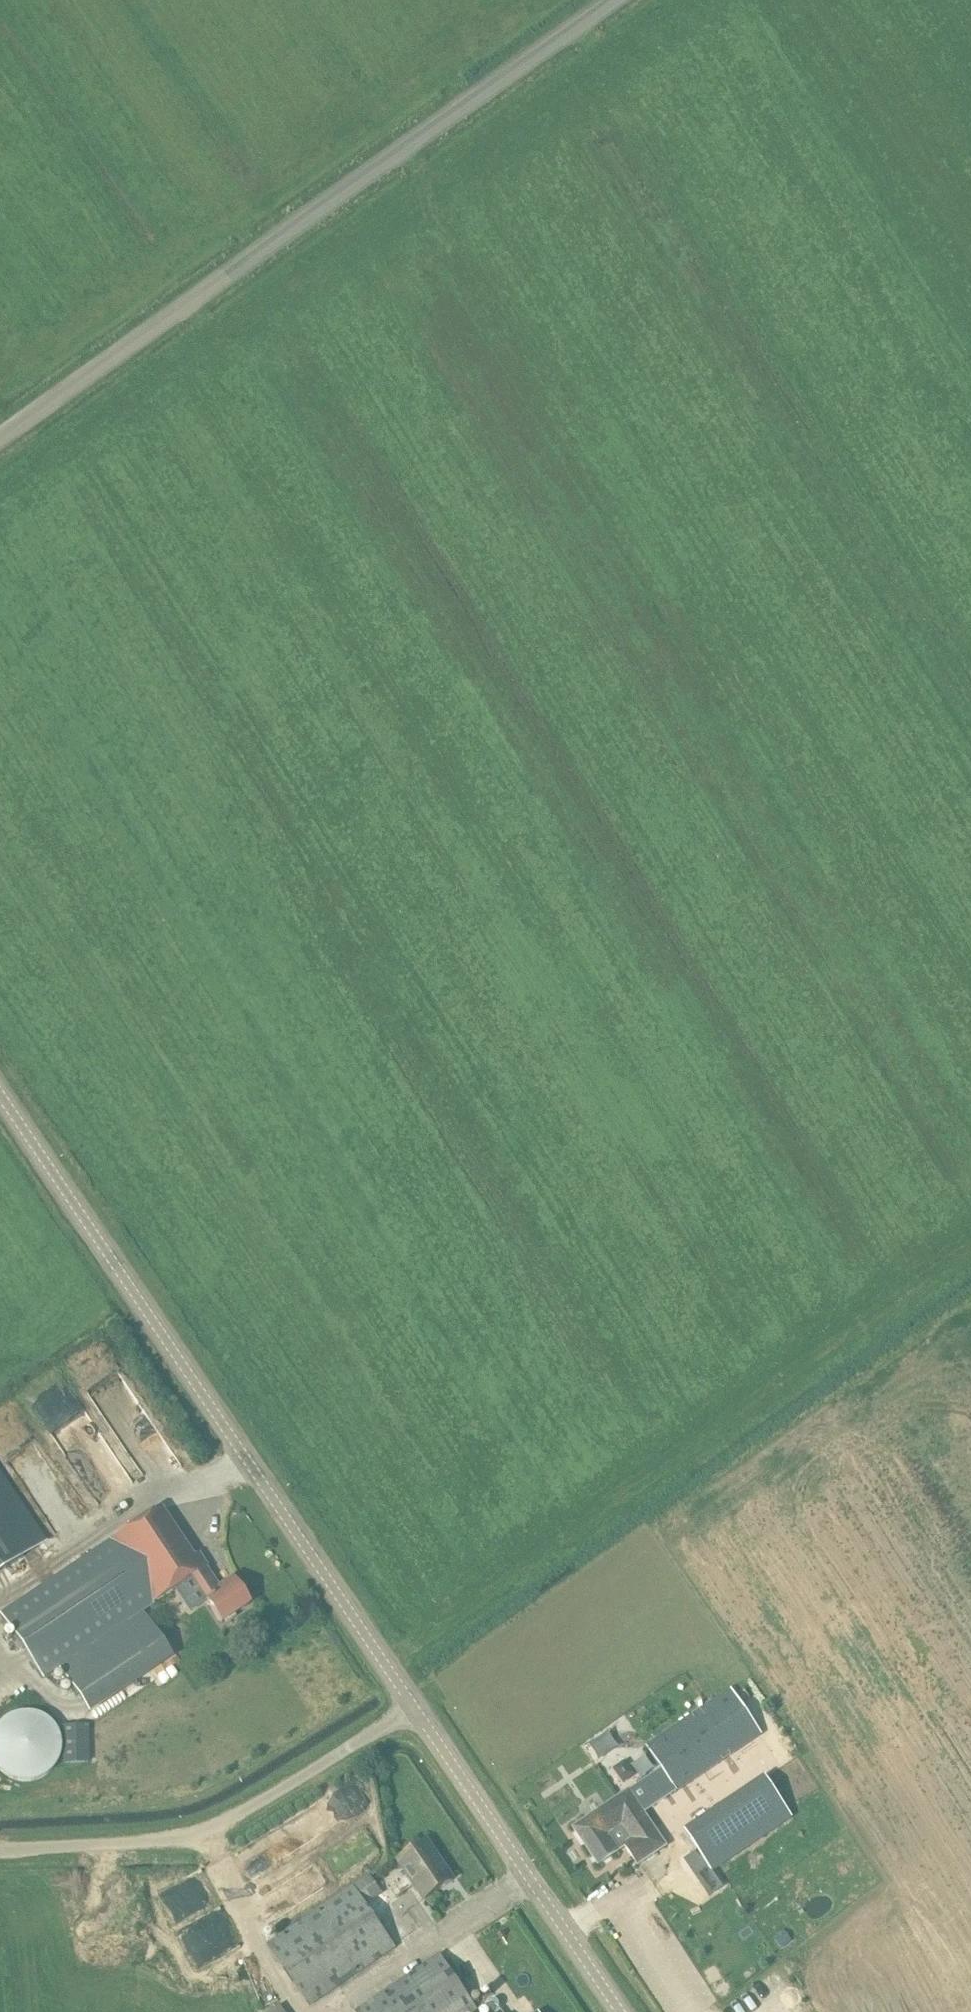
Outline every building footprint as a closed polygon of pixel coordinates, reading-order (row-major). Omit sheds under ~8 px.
[(43,1543),(0,1479),(0,1572),(43,1543)] [(142,1519),(0,1614),(31,1661),(43,1677),(192,1577),(208,1601),(207,1601),(221,1622),(249,1604),(232,1579),(219,1588),(206,1568),(208,1567),(199,1553),(192,1557),(159,1508),(142,1519)] [(629,1791),(575,1828),(599,1864),(619,1850),(608,1834),(623,1824),(633,1839),(625,1844),(639,1864),(666,1846),(644,1814),(655,1807),(677,1791),(762,1734),(732,1689),(647,1746),(658,1763),(662,1769),(658,1771),(633,1788),(629,1791)] [(1,1771),(3,1772),(5,1774),(7,1775),(9,1777),(11,1778),(13,1779),(15,1780),(18,1780),(20,1781),(23,1781),(25,1781),(27,1781),(30,1781),(32,1781),(35,1780),(37,1780),(39,1779),(42,1778),(44,1777),(46,1775),(48,1774),(50,1772),(52,1771),(53,1769),(55,1767),(56,1765),(57,1763),(58,1761),(59,1758),(60,1756),(61,1754),(61,1751),(61,1749),(61,1746),(61,1744),(61,1741),(61,1739),(60,1737),(59,1734),(58,1732),(57,1730),(56,1728),(55,1726),(53,1724),(52,1722),(50,1720),(48,1719),(46,1717),(44,1716),(42,1715),(39,1714),(37,1713),(35,1712),(32,1712),(30,1711),(28,1711),(25,1711),(23,1711),(20,1712),(18,1712),(15,1713),(13,1714),(11,1715),(9,1716),(7,1717),(5,1719),(3,1720),(1,1722),(0,1723),(0,1770),(1,1771)] [(78,1725),(63,1726),(64,1750),(65,1763),(88,1762),(88,1750),(79,1750),(79,1742),(78,1725)] [(791,1818),(764,1778),(685,1831),(712,1871),(791,1818)] [(438,1858),(427,1842),(399,1861),(425,1899),(453,1880),(453,1879),(449,1882),(435,1860),(438,1858)] [(363,1880),(268,1945),(280,1962),(308,2003),(391,1946),(363,1905),(374,1897),(363,1880)] [(356,2011),(478,2011),(441,1955),(424,1966),(356,2011)]
